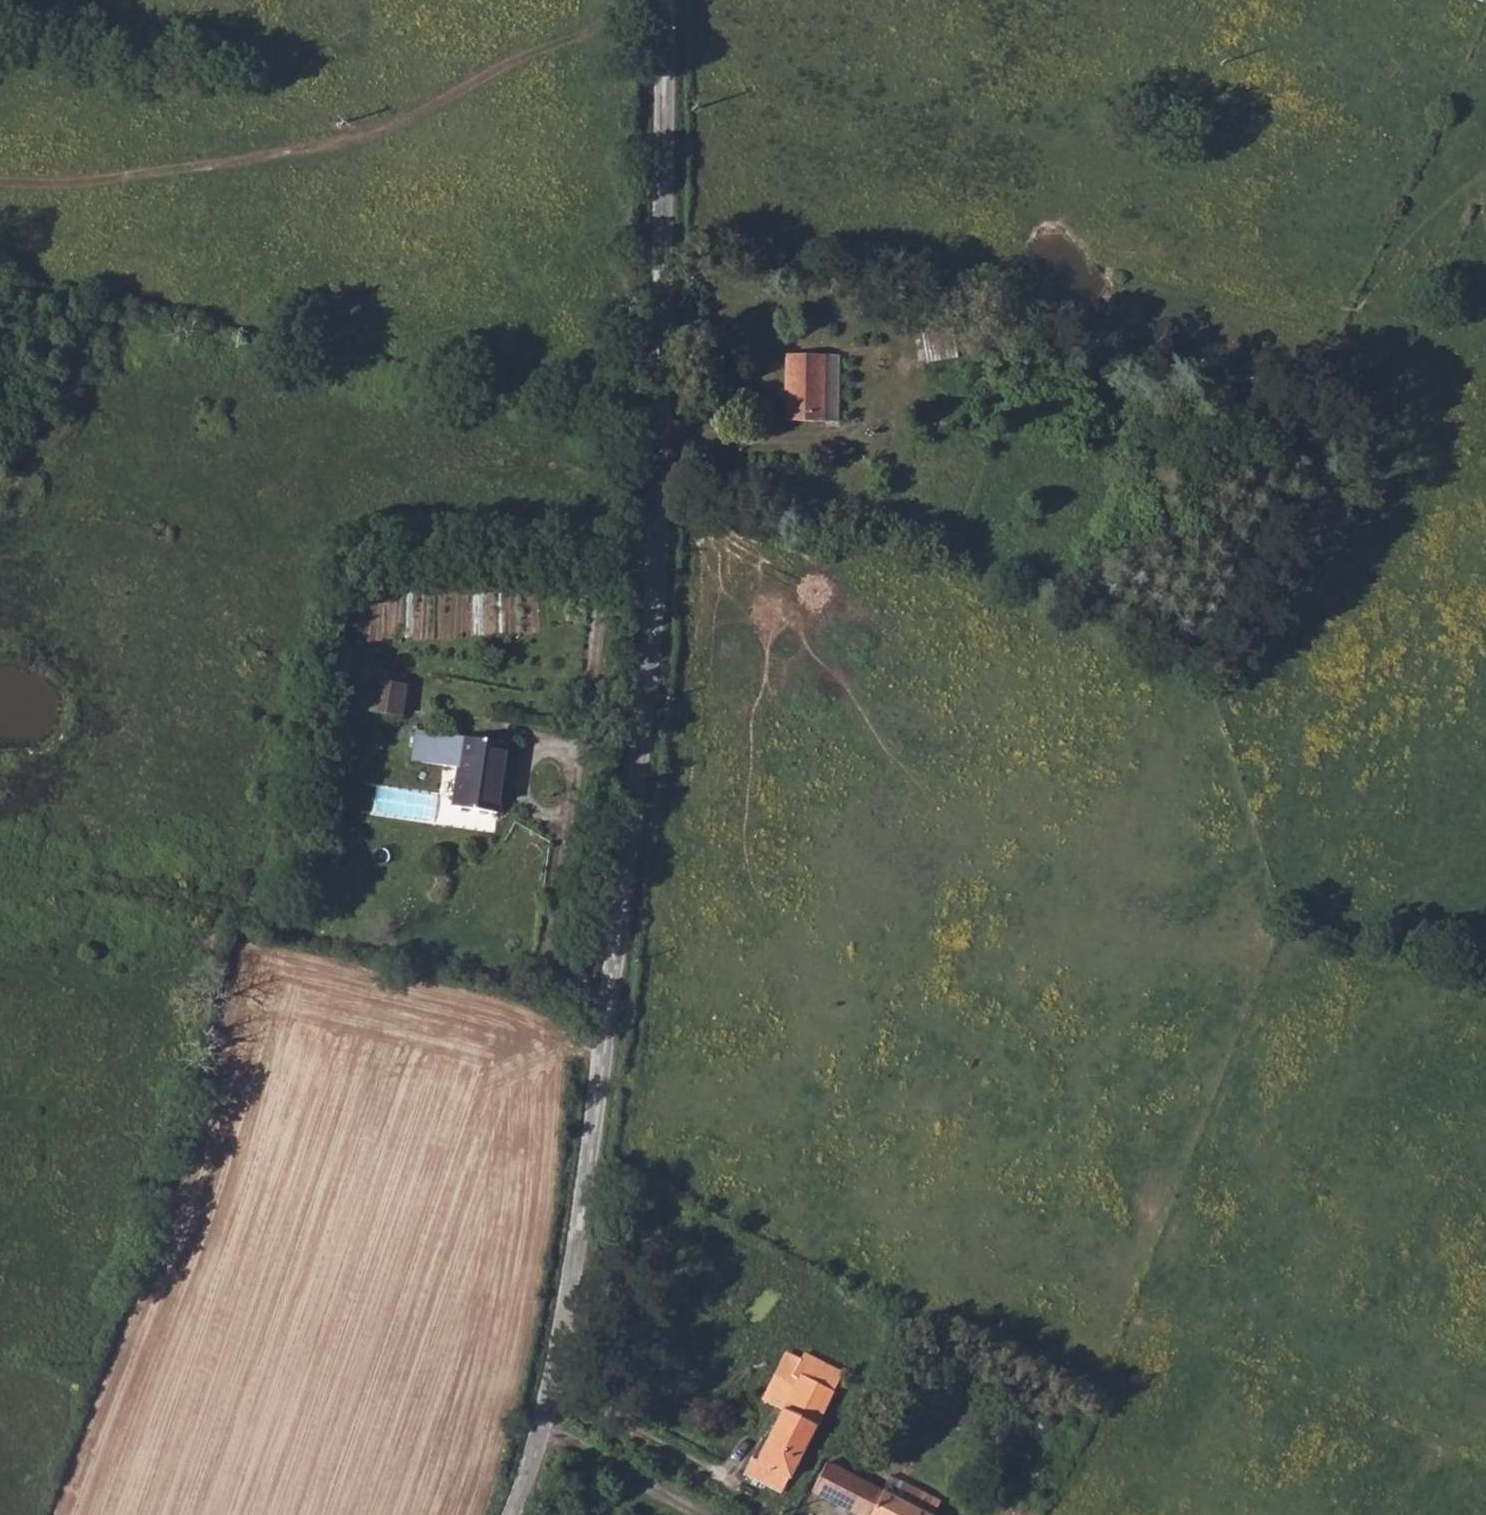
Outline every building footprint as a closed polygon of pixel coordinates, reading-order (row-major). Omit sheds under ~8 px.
[(822,351),(788,350),(788,413),(822,414),(822,351)] [(370,655),(364,690),(395,695),(400,661),(370,655)] [(412,705),(406,737),(449,746),(443,782),(490,792),(502,723),(412,705)] [(795,1381),(780,1409),(811,1424),(814,1425),(841,1373),(801,1352),(790,1373),(797,1377),(795,1381)] [(755,1397),(766,1402),(782,1373),(769,1371),(755,1397)] [(782,1373),(766,1402),(780,1409),(795,1381),(782,1373)] [(751,1452),(739,1473),(777,1491),(811,1424),(780,1409),(757,1453),(751,1452)] [(812,1493),(855,1514),(930,1514),(915,1507),(923,1492),(906,1483),(897,1499),(827,1463),(812,1493)]
